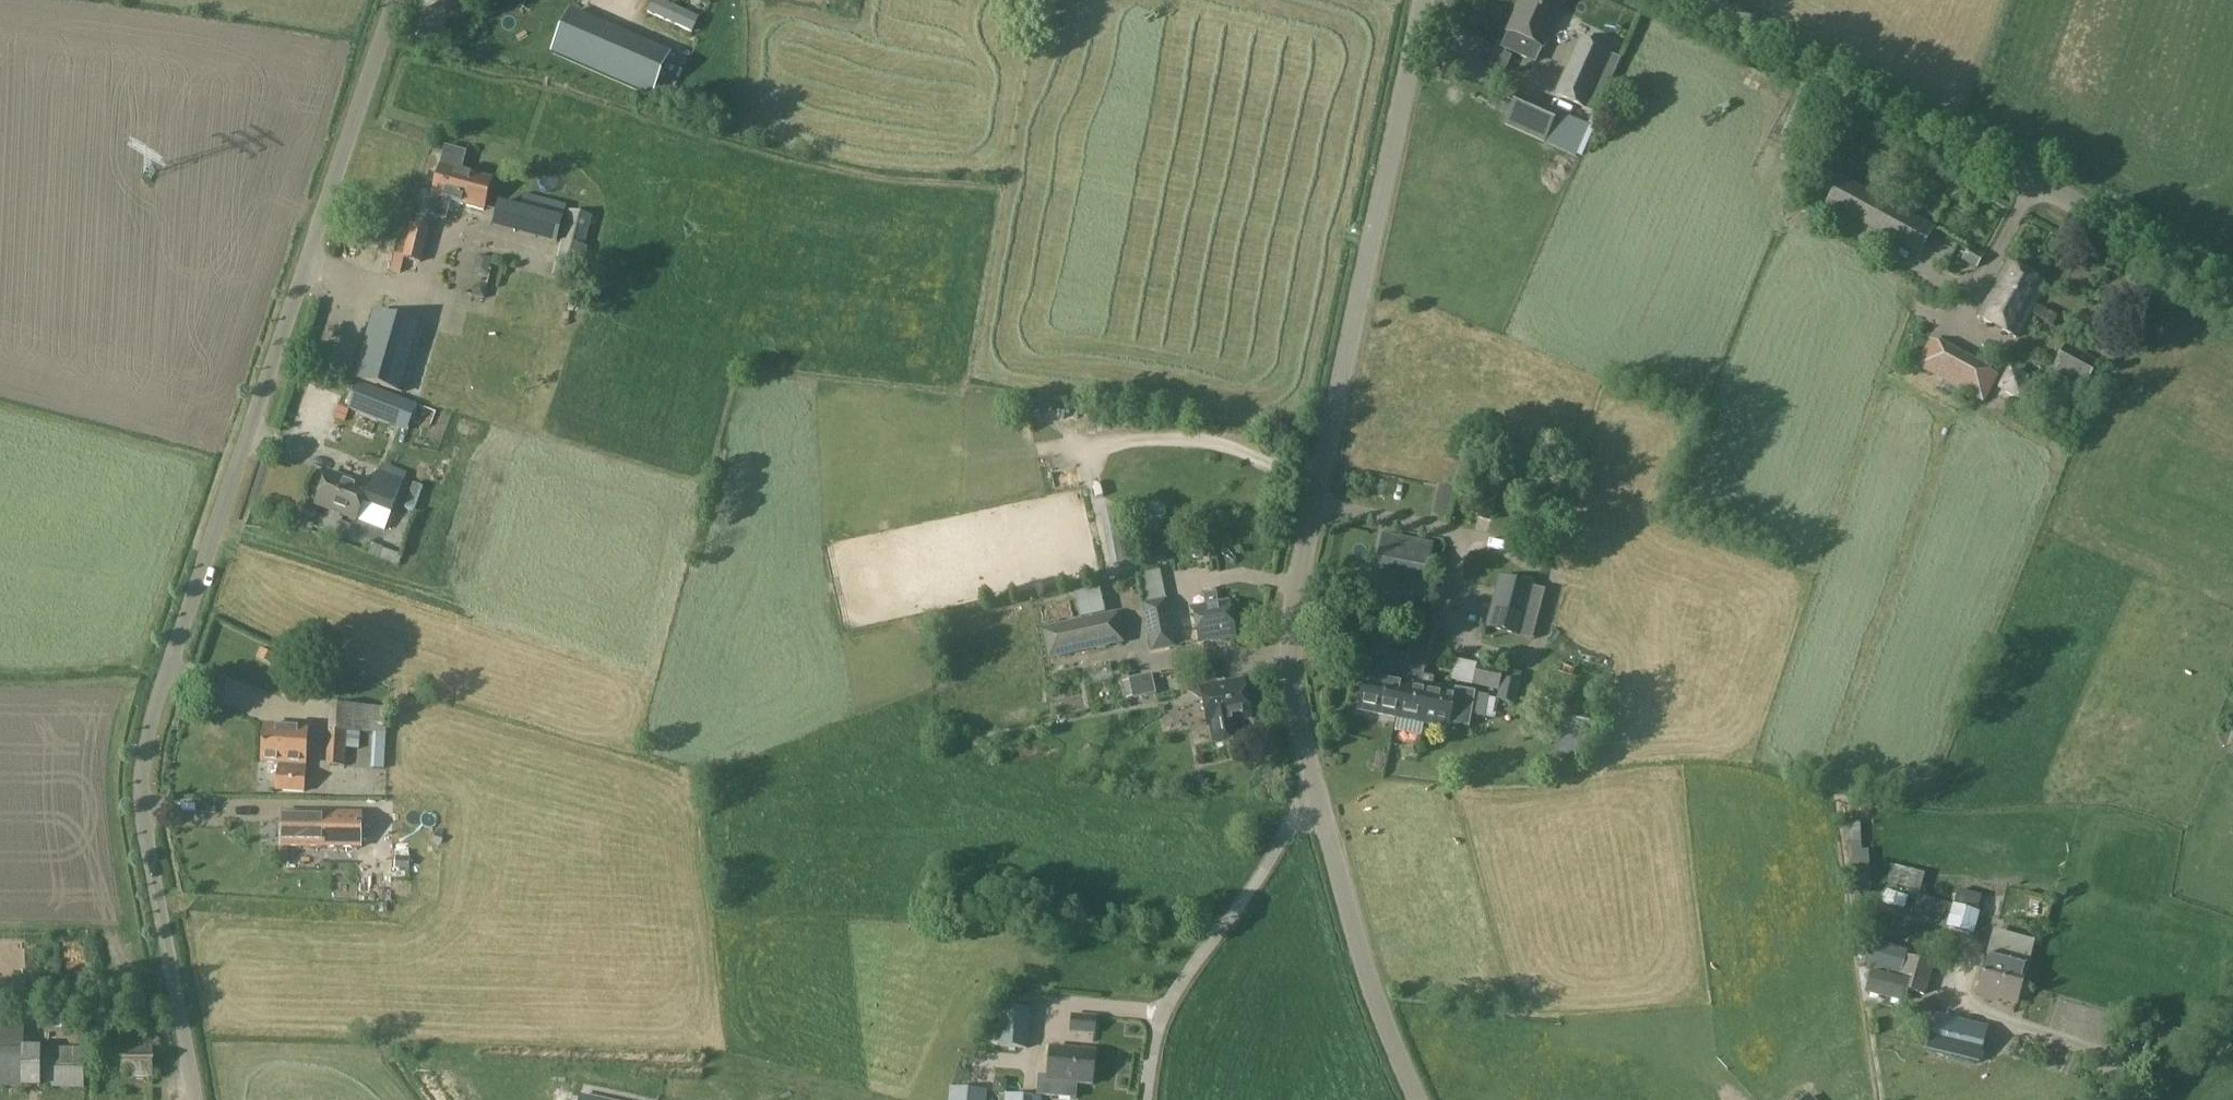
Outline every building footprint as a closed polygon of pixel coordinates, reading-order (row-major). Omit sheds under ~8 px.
[(658,0),(654,0),(649,13),(692,32),(698,18),(667,4),(669,0),(658,0)] [(1508,32),(1510,33),(1502,51),(1533,65),(1538,53),(1539,53),(1541,47),(1543,48),(1563,3),(1556,0),(1523,0),(1508,32)] [(571,11),(553,52),(571,60),(589,20),(571,11)] [(1463,27),(1496,38),(1501,24),(1469,12),(1463,27)] [(571,60),(617,81),(635,40),(589,20),(571,60)] [(1585,110),(1607,61),(1611,52),(1580,37),(1554,96),(1585,110)] [(635,40),(617,81),(650,95),(668,54),(635,40)] [(1514,103),(1506,100),(1500,112),(1508,116),(1514,103)] [(1542,136),(1574,141),(1578,119),(1545,114),(1542,136)] [(429,216),(445,220),(450,202),(484,211),(492,179),(460,171),(465,153),(445,148),(432,197),(434,197),(429,216)] [(1842,178),(1828,202),(1920,252),(1933,228),(1842,178)] [(499,202),(492,228),(513,233),(520,208),(499,202)] [(569,212),(553,278),(555,278),(578,284),(587,248),(585,247),(592,218),(569,212)] [(411,224),(402,259),(421,264),(429,229),(411,224)] [(455,246),(452,256),(470,261),(473,251),(455,246)] [(1985,256),(1971,247),(1962,260),(1977,268),(1985,256)] [(2045,286),(2006,265),(1977,318),(2015,340),(2045,286)] [(473,288),(471,296),(485,300),(488,287),(488,286),(480,284),(473,288)] [(374,312),(354,380),(358,381),(404,395),(423,327),(374,312)] [(1931,341),(1918,365),(1983,400),(1996,376),(1931,341)] [(2062,351),(2053,369),(2051,372),(2084,389),(2094,368),(2062,351)] [(1997,391),(2020,403),(2032,380),(2009,368),(1997,391)] [(1944,380),(1940,388),(1956,397),(1960,388),(1944,380)] [(400,398),(358,381),(347,410),(349,411),(389,426),(400,398)] [(339,407),(334,419),(344,423),(349,411),(347,410),(339,407)] [(441,411),(438,427),(465,431),(467,415),(441,411)] [(328,474),(315,506),(385,532),(392,513),(403,482),(377,472),(370,490),(328,474)] [(1383,535),(1380,553),(1377,566),(1427,576),(1433,545),(1383,535)] [(1155,566),(1123,575),(1129,597),(1161,588),(1155,566)] [(1533,587),(1500,579),(1487,627),(1520,636),(1533,587)] [(1075,615),(1098,608),(1092,586),(1068,592),(1075,615)] [(1217,604),(1216,594),(1201,597),(1203,607),(1190,609),(1196,644),(1234,638),(1228,603),(1217,604)] [(1173,647),(1164,600),(1142,604),(1151,651),(1173,647)] [(1042,629),(1048,661),(1124,644),(1116,612),(1042,629)] [(1408,656),(1405,670),(1403,680),(1432,686),(1433,678),(1423,676),(1425,664),(1428,665),(1436,627),(1415,623),(1408,656)] [(260,648),(255,657),(272,666),(277,657),(260,648)] [(1366,672),(1357,712),(1394,720),(1403,680),(1405,670),(1408,656),(1385,651),(1380,675),(1366,672)] [(1449,658),(1448,676),(1467,677),(1468,659),(1449,658)] [(1477,665),(1472,686),(1498,692),(1502,678),(1504,670),(1478,663),(1477,665)] [(1504,670),(1502,678),(1520,683),(1522,674),(1511,672),(1504,670)] [(1498,692),(1499,692),(1497,700),(1498,701),(1516,705),(1521,683),(1520,683),(1502,678),(1498,692)] [(1432,686),(1403,680),(1394,720),(1424,725),(1424,724),(1432,686)] [(1244,681),(1201,689),(1208,725),(1210,724),(1214,743),(1238,738),(1234,721),(1251,718),(1244,681)] [(1454,691),(1432,686),(1424,724),(1447,729),(1448,724),(1468,728),(1475,693),(1454,689),(1454,691)] [(388,709),(330,706),(326,767),(345,768),(347,732),(386,735),(388,709)] [(300,765),(305,765),(307,731),(264,728),(262,763),(279,764),(279,770),(277,770),(276,790),(303,792),(305,772),(299,772),(300,765)] [(282,846),(358,847),(359,812),(283,811),(282,846)] [(409,858),(396,858),(395,869),(408,869),(409,858)] [(1940,927),(1947,903),(1919,895),(1912,919),(1940,927)] [(1953,906),(1952,906),(1946,928),(1973,936),(1979,914),(1953,906)] [(2017,1004),(2033,945),(1993,935),(1977,997),(1996,1002),(1997,999),(2017,1004)] [(1900,975),(1905,957),(1907,951),(1871,941),(1864,965),(1897,975),(1900,975)] [(1897,975),(1897,977),(1894,988),(1909,991),(1924,994),(1931,972),(1916,968),(1918,961),(1905,957),(1900,975),(1897,975)] [(1894,988),(1897,977),(1870,970),(1864,994),(1906,1004),(1909,991),(1894,988)] [(1004,997),(1003,1009),(1003,1010),(1029,1012),(1030,999),(1004,997)] [(1922,1004),(1916,1020),(1929,1024),(1934,1009),(1922,1004)] [(998,1048),(1027,1050),(1030,1013),(1001,1011),(998,1048)] [(1979,1064),(1987,1027),(1934,1014),(1926,1051),(1979,1064)] [(1095,1019),(1071,1017),(1070,1033),(1094,1035),(1095,1019)] [(96,1018),(96,1034),(109,1034),(110,1018),(96,1018)] [(84,1048),(23,1047),(24,1023),(0,1022),(0,1088),(84,1089),(84,1048)] [(152,1047),(112,1046),(112,1077),(151,1077),(152,1047)] [(1038,1076),(1037,1097),(1076,1099),(1077,1084),(1091,1085),(1094,1053),(1051,1049),(1048,1076),(1038,1076)] [(950,1099),(986,1099),(988,1074),(953,1071),(950,1099)] [(994,1081),(993,1093),(1006,1094),(1007,1081),(994,1081)]
